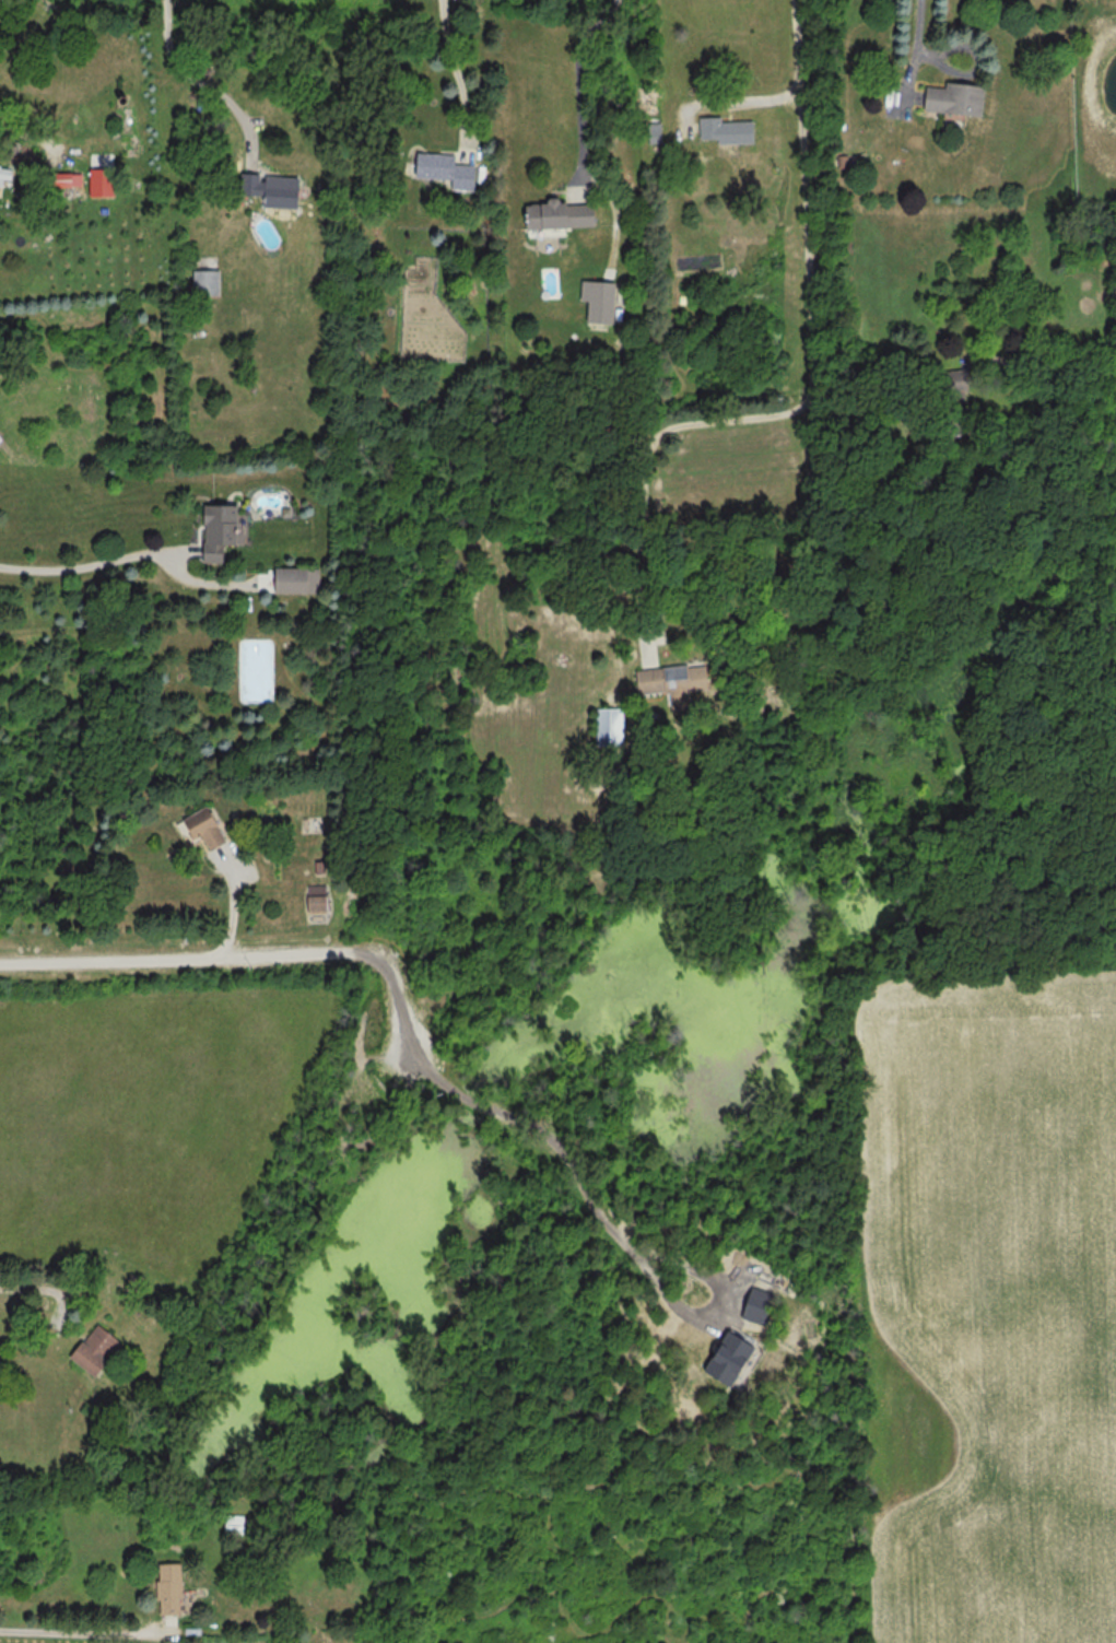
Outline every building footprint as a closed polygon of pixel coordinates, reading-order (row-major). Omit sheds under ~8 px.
[(988,117),(992,85),(952,81),(952,88),(932,85),(929,110),(988,117)] [(704,119),(704,142),(757,142),(757,119),(704,119)] [(460,155),(420,153),(419,177),(455,179),(455,189),(479,190),(480,165),(459,164),(460,155)] [(0,181),(14,183),(16,169),(0,168),(0,186),(0,181)] [(266,206),(305,208),(306,176),(245,174),(245,195),(266,196),(266,206)] [(601,227),(601,202),(534,203),(534,214),(529,214),(529,228),(601,227)] [(222,270),(193,270),(193,295),(222,295),(222,270)] [(584,302),(590,302),(589,323),(617,324),(619,282),(585,281),(584,302)] [(242,505),(208,505),(208,563),(234,563),(234,546),(242,546),(242,505)] [(321,593),(321,567),(276,567),(276,593),(321,593)] [(711,664),(639,669),(641,693),(713,688),(711,664)] [(625,708),(600,708),(600,745),(625,745),(625,708)] [(233,841),(214,804),(192,816),(211,852),(233,841)] [(331,886),(311,886),(311,912),(331,912),(331,886)] [(93,1376),(118,1340),(93,1323),(68,1359),(93,1376)] [(243,1535),(243,1516),(224,1516),(224,1535),(243,1535)] [(155,1565),(156,1616),(180,1616),(180,1564),(155,1565)]
